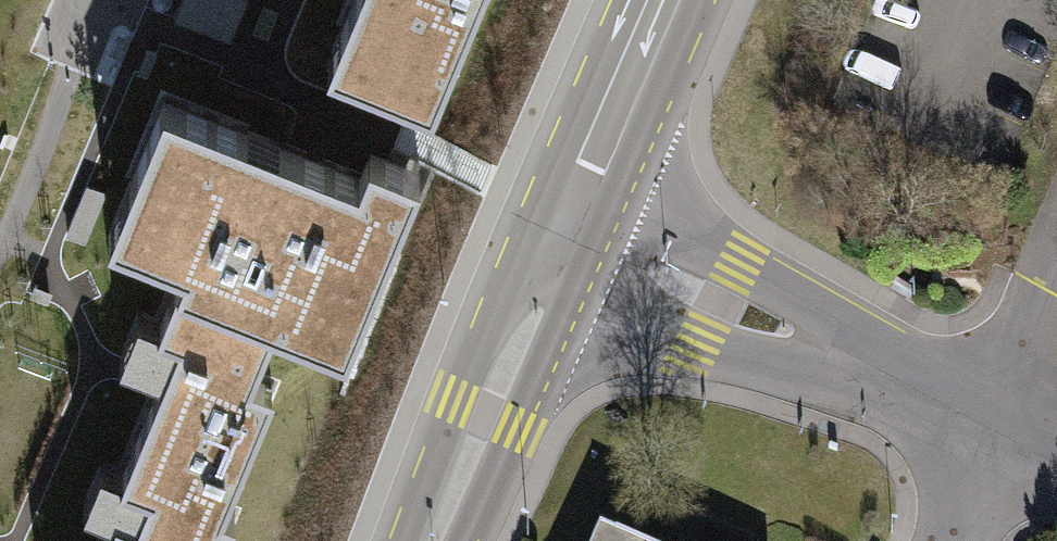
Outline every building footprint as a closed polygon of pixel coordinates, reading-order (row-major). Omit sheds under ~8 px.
[(328,62),(434,108),(478,0),(354,0),(328,62)] [(360,183),(164,101),(109,232),(185,264),(177,282),(275,323),(347,352),(420,178),(370,158),(360,183)] [(114,517),(171,540),(224,540),(235,515),(223,509),(274,388),(251,379),(275,323),(177,282),(160,322),(139,313),(119,358),(163,377),(123,472),(101,463),(83,504),(114,517)] [(294,413),(262,499),(283,507),(315,421),(294,413)] [(114,517),(104,540),(171,540),(114,517)]
